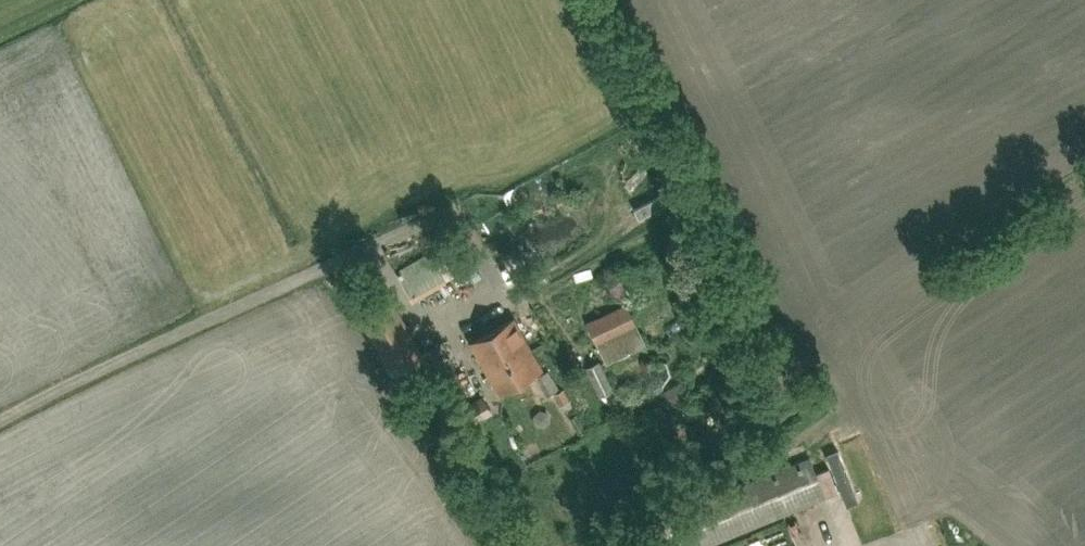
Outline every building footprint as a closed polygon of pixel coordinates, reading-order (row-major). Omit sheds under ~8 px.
[(446,276),(434,255),(400,274),(412,296),(446,276)] [(608,363),(647,344),(629,305),(589,323),(608,363)] [(501,392),(543,369),(515,319),(473,342),(501,392)] [(614,391),(600,362),(586,369),(600,398),(614,391)] [(548,369),(536,375),(548,394),(559,387),(548,369)] [(453,414),(462,431),(493,414),(483,395),(475,399),(476,401),(453,414)] [(460,432),(446,440),(453,453),(468,445),(460,432)] [(684,545),(707,545),(828,497),(812,457),(671,515),(684,545)] [(790,535),(760,545),(795,545),(790,535)]
